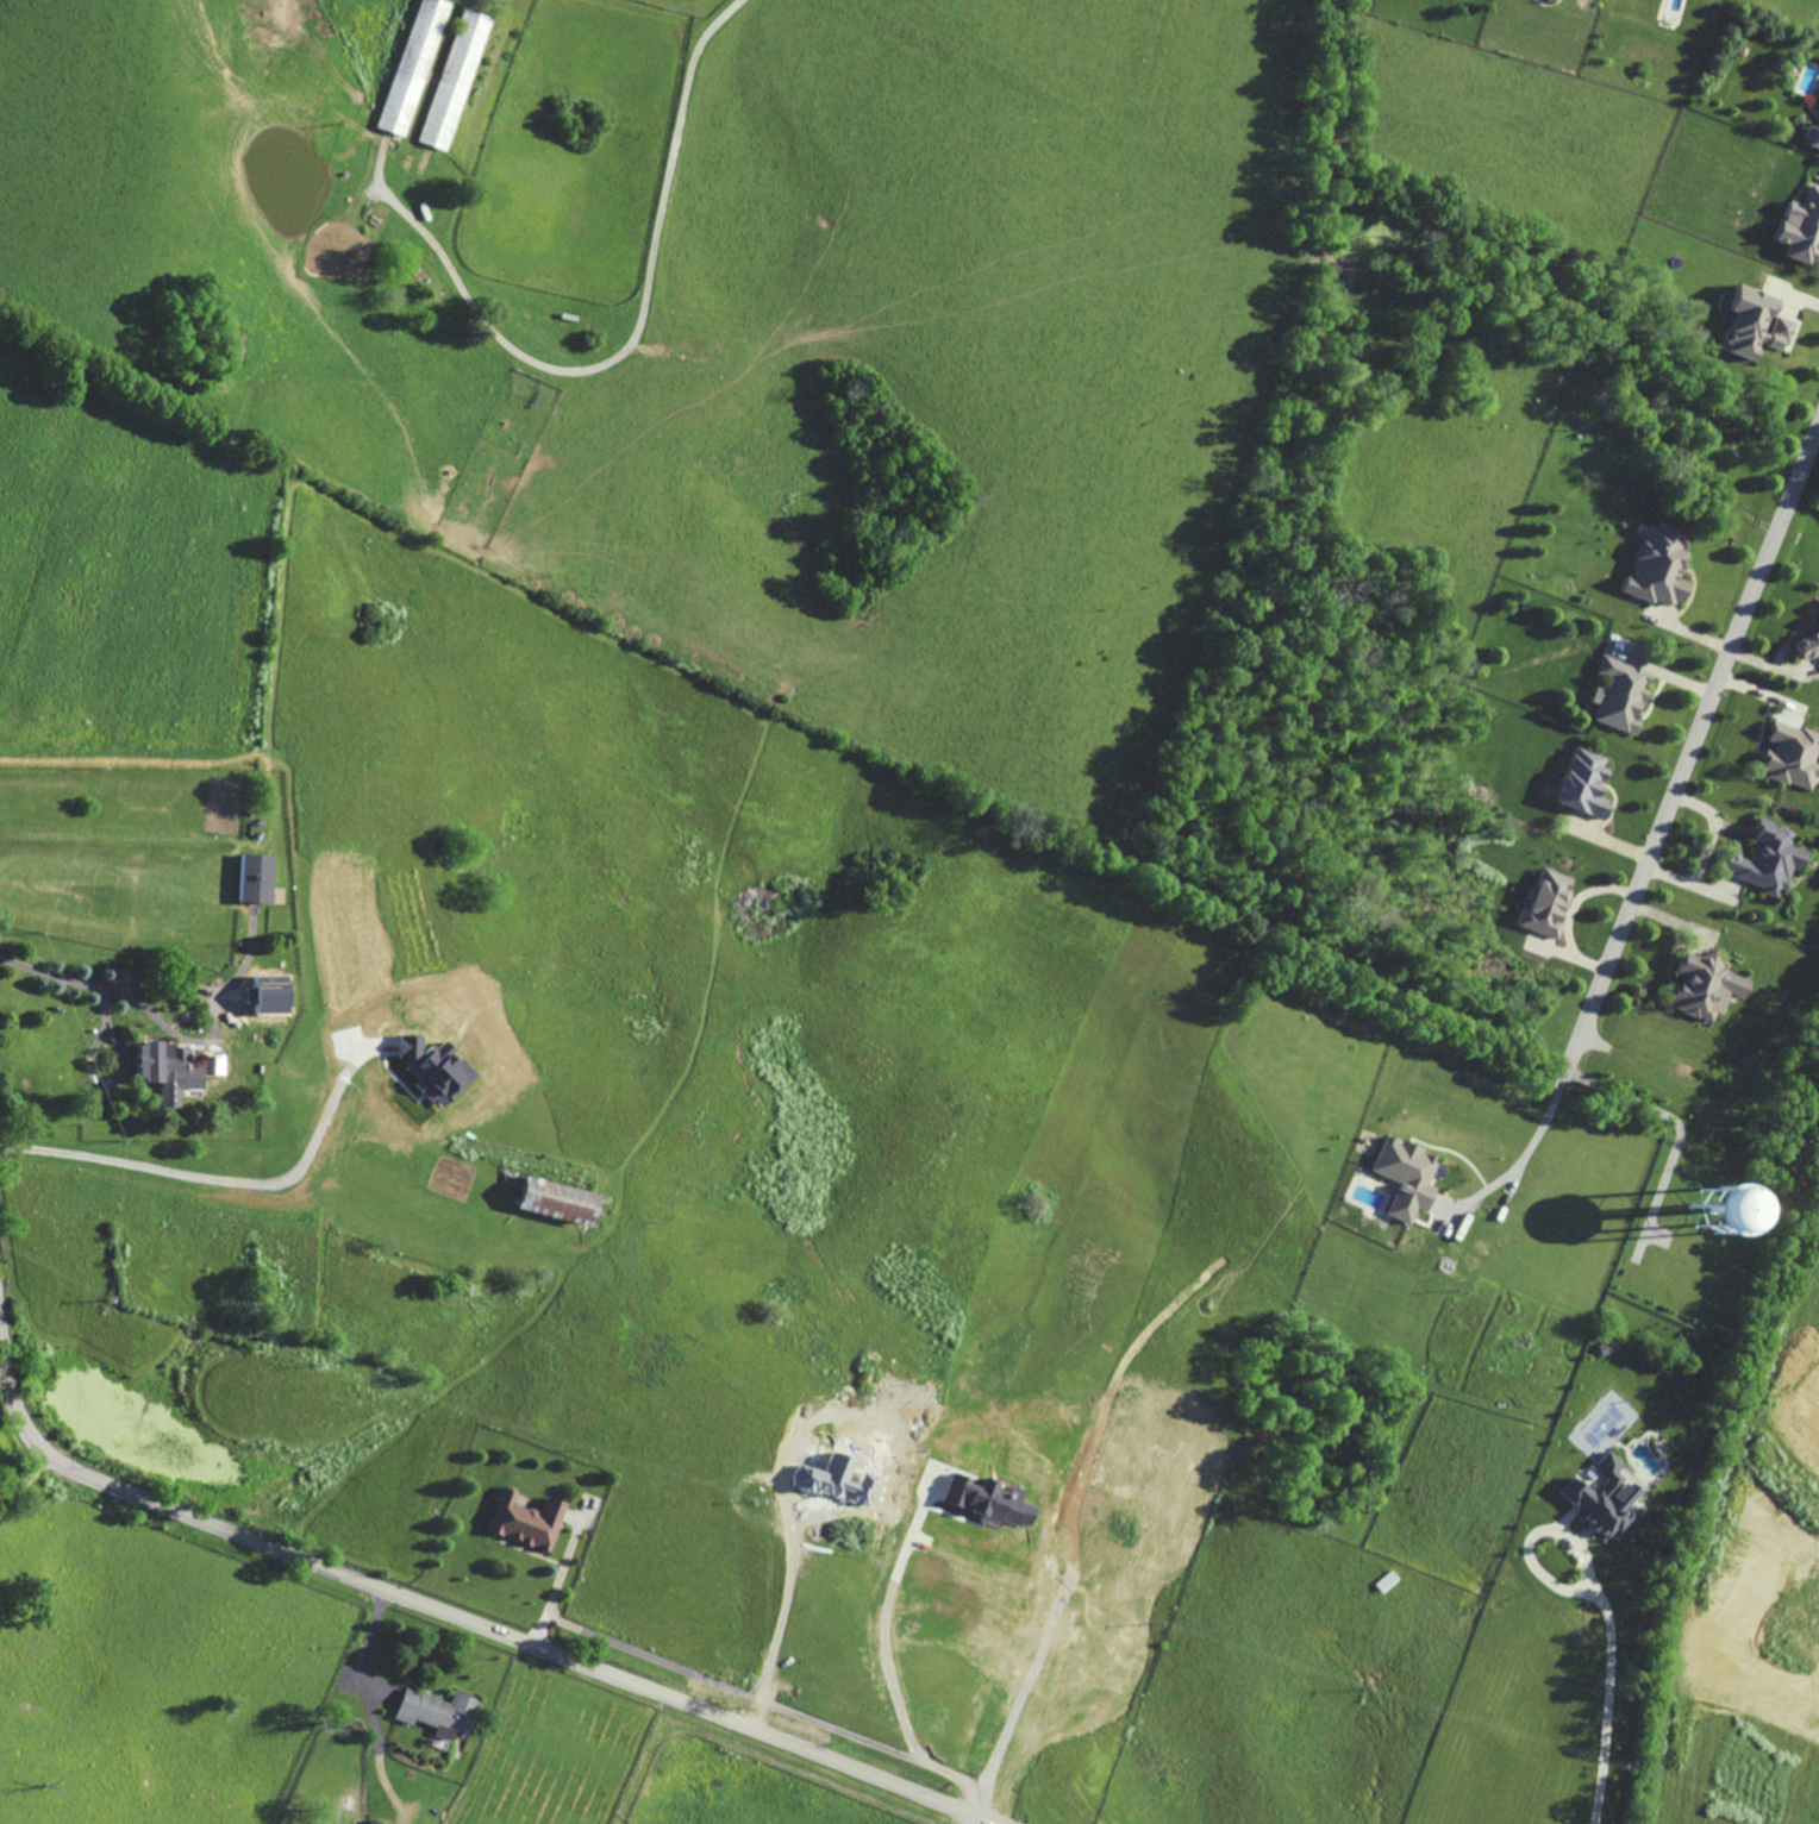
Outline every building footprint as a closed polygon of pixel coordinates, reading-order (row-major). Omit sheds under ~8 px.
[(1806,126),(1801,144),(1818,149),(1818,129),(1806,126)] [(1808,184),(1801,205),(1787,200),(1773,239),(1787,244),(1784,255),(1815,266),(1818,255),(1818,188),(1808,184)] [(1779,298),(1735,285),(1726,311),(1731,312),(1722,341),(1729,343),(1726,352),(1753,361),(1759,343),(1778,350),(1781,341),(1789,343),(1795,322),(1774,315),(1779,298)] [(1621,590),(1681,609),(1689,582),(1679,578),(1693,534),(1659,524),(1658,527),(1647,523),(1631,577),(1626,575),(1621,590)] [(1818,654),(1818,632),(1794,641),(1802,661),(1818,654)] [(1818,771),(1818,764),(1815,762),(1818,751),(1818,734),(1775,719),(1767,740),(1772,742),(1761,773),(1811,792),(1818,771)] [(1554,804),(1604,821),(1610,800),(1597,795),(1606,768),(1602,767),(1606,757),(1573,746),(1554,804)] [(1721,872),(1777,895),(1780,886),(1785,888),(1793,868),(1800,870),(1808,852),(1790,844),(1795,832),(1760,818),(1750,842),(1756,845),(1750,859),(1730,851),(1721,872)] [(265,906),(267,857),(236,856),(235,905),(265,906)] [(1517,926),(1557,940),(1563,922),(1558,920),(1572,878),(1538,866),(1517,926)] [(1750,979),(1717,967),(1720,960),(1683,947),(1675,971),(1681,974),(1672,999),(1677,1000),(1674,1010),(1711,1023),(1715,1012),(1721,1014),(1728,995),(1742,1000),(1750,979)] [(476,1080),(459,1057),(455,1059),(443,1042),(429,1052),(415,1032),(400,1043),(401,1045),(393,1051),(422,1091),(420,1092),(434,1111),(476,1080)] [(198,1045),(129,1045),(129,1084),(156,1084),(156,1108),(179,1108),(180,1085),(200,1085),(200,1076),(223,1076),(223,1057),(198,1057),(198,1045)] [(510,1209),(583,1226),(590,1193),(517,1176),(510,1209)] [(939,1503),(977,1516),(975,1521),(991,1526),(994,1519),(1024,1529),(1031,1507),(1016,1502),(1020,1490),(1004,1484),(1003,1488),(975,1479),(974,1482),(948,1474),(939,1503)] [(548,1553),(564,1505),(543,1498),(538,1514),(510,1504),(515,1490),(501,1486),(485,1532),(548,1553)] [(475,1700),(451,1692),(448,1703),(400,1688),(390,1720),(410,1725),(411,1721),(433,1728),(431,1734),(461,1743),(475,1700)]
